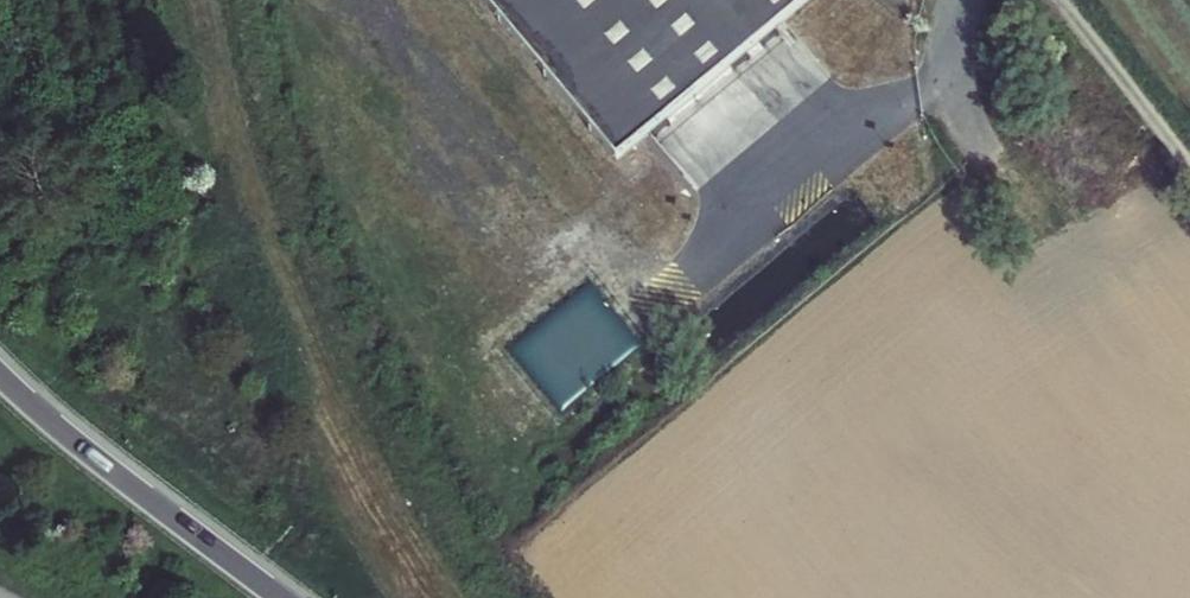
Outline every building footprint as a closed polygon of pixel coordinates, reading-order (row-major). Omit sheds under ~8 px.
[(807,0),(481,0),(614,160),(807,0)]
